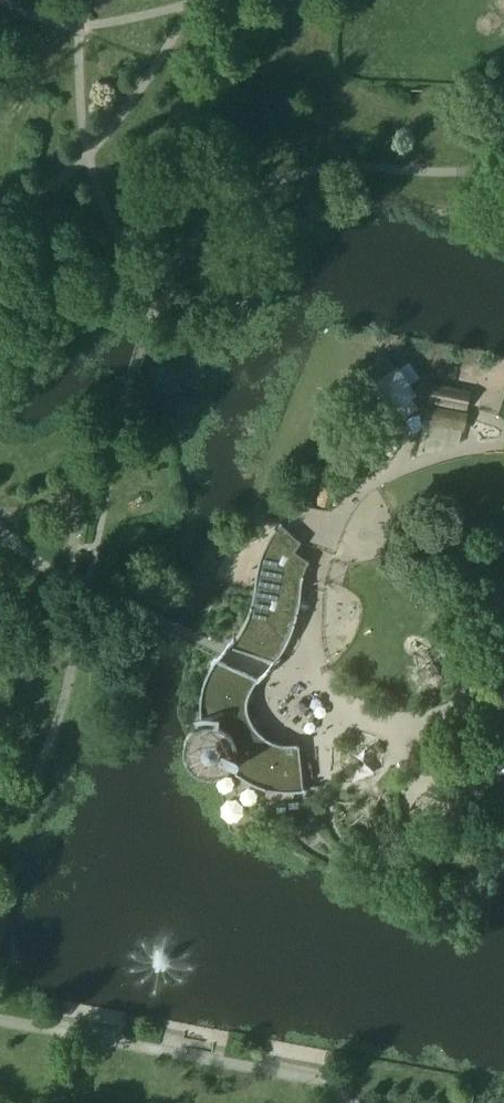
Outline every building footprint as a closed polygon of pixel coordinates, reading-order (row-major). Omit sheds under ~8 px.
[(380,410),(409,391),(389,361),(360,381),(380,410)] [(467,409),(471,390),(433,384),(430,402),(467,409)] [(293,630),(295,625),(299,610),(300,605),(301,599),(302,593),(302,588),(303,583),(304,578),(305,574),(303,573),(303,574),(287,570),(290,561),(296,551),(302,542),(280,522),(277,527),(273,531),(270,536),(267,541),(265,546),(263,551),(261,557),(259,562),(258,568),(257,573),(256,579),(256,585),(252,605),(251,608),(249,614),(247,619),(245,624),(242,630),(239,635),(235,639),(234,638),(228,646),(229,647),(230,646),(274,661),(272,663),(274,664),(277,660),(276,659),(278,657),(281,655),(282,652),(287,645),(289,640),(291,635),(293,630)] [(257,728),(255,726),(261,723),(255,714),(251,717),(249,715),(248,712),(248,709),(248,706),(248,703),(248,700),(249,697),(250,694),(251,692),(258,679),(259,680),(262,677),(260,676),(258,678),(218,659),(217,658),(212,663),(213,664),(211,668),(208,672),(206,677),(205,681),(203,686),(202,690),(201,695),(201,700),(200,705),(201,710),(201,714),(202,719),(203,724),(201,725),(199,726),(196,727),(194,729),(192,730),(191,732),(189,734),(188,736),(186,739),(185,742),(185,745),(184,748),(184,751),(185,754),(185,757),(186,760),(187,762),(189,765),(191,767),(193,769),(195,771),(198,773),(201,774),(203,775),(206,776),(209,776),(212,776),(216,776),(219,775),(221,774),(224,773),(226,772),(228,770),(232,767),(236,771),(236,772),(239,775),(240,774),(253,782),(264,787),(274,790),(279,791),(279,790),(285,791),(290,791),(295,791),(300,790),(305,790),(324,787),(323,785),(304,787),(300,746),(300,743),(284,744),(281,743),(277,742),(274,741),(270,739),(267,737),(264,735),(262,733),(260,731),(257,728)]
